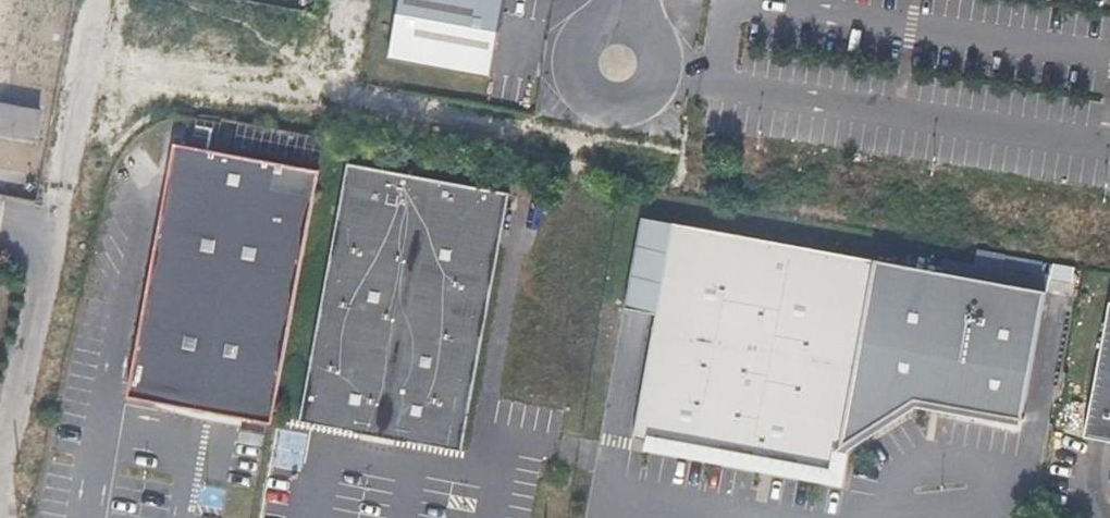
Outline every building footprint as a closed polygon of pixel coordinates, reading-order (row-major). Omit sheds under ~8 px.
[(389,61),(490,79),(504,0),(400,0),(389,61)] [(45,113),(1,104),(0,107),(0,133),(41,140),(45,113)] [(316,172),(171,146),(125,400),(270,426),(316,172)] [(343,167),(296,422),(457,452),(503,196),(343,167)] [(704,232),(665,447),(830,476),(834,458),(870,263),(704,232)] [(1041,294),(870,263),(834,458),(913,403),(1017,423),(1041,294)] [(1075,432),(1109,439),(1109,300),(1102,299),(1075,432)]
